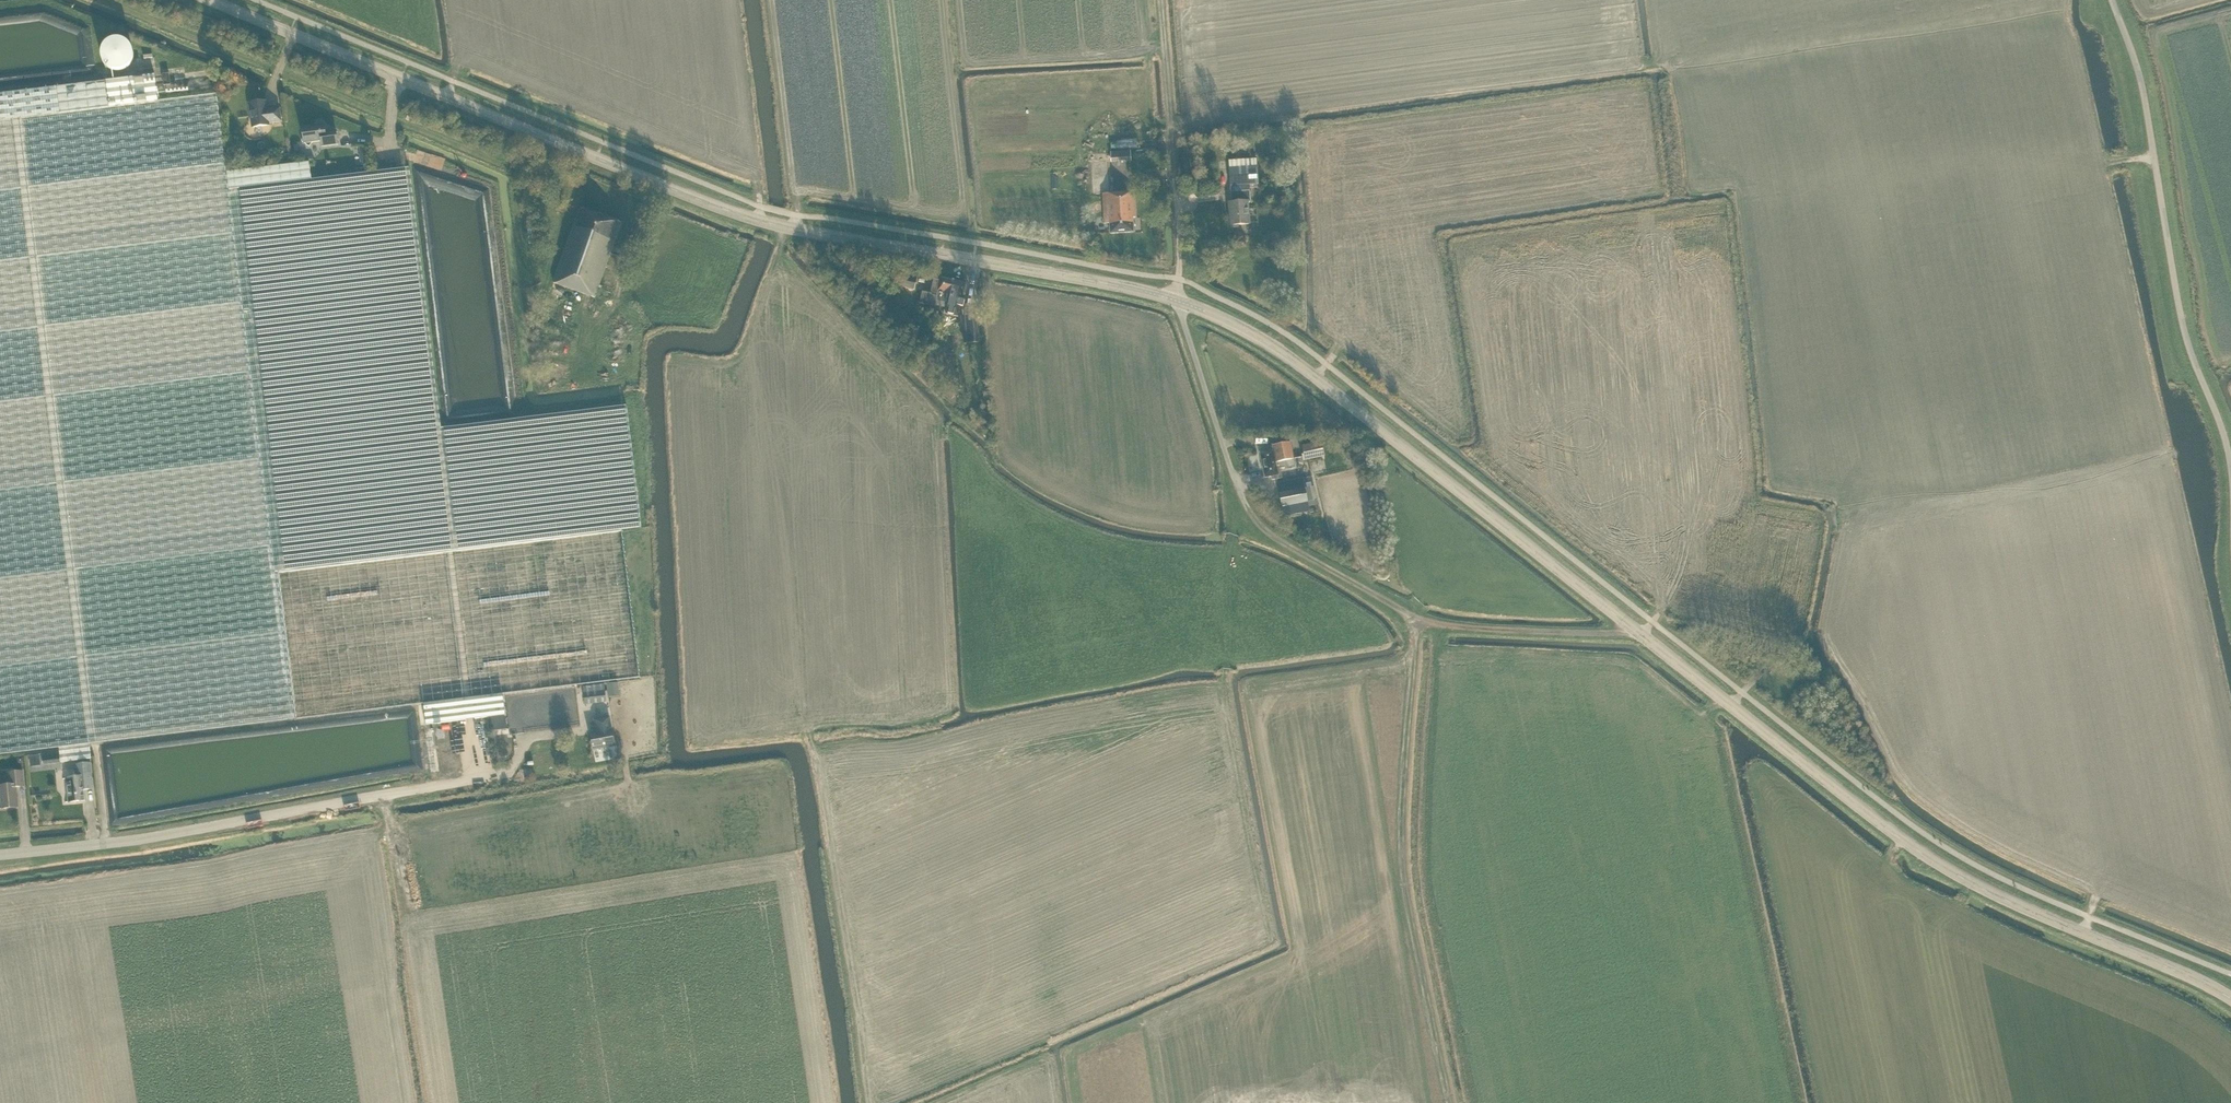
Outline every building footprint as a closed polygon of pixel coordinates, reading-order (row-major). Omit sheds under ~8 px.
[(130,72),(134,49),(111,44),(109,56),(106,55),(105,63),(118,66),(117,69),(130,72)] [(163,87),(170,86),(169,74),(162,75),(163,87)] [(217,94),(158,102),(155,76),(0,94),(0,756),(59,749),(61,763),(91,759),(89,745),(294,720),(297,720),(424,704),(426,720),(426,725),(505,716),(503,695),(640,678),(622,531),(642,529),(641,528),(627,407),(441,429),(409,168),(311,180),(310,162),(226,173),(217,94)] [(266,101),(249,104),(252,128),(269,126),(269,123),(281,122),(280,108),(267,110),(266,101)] [(302,128),(304,139),(302,141),(309,147),(313,143),(321,141),(322,147),(338,145),(336,131),(325,132),(324,125),(302,128)] [(1134,143),(1134,140),(1111,140),(1112,160),(1132,160),(1132,147),(1138,147),(1138,143),(1134,143)] [(359,155),(360,166),(368,165),(366,154),(359,155)] [(1257,167),(1229,169),(1230,186),(1258,184),(1257,167)] [(1110,178),(1102,178),(1102,189),(1102,190),(1110,189),(1110,178)] [(1230,193),(1231,203),(1229,203),(1230,226),(1233,226),(1233,228),(1238,227),(1238,225),(1249,225),(1248,202),(1250,202),(1249,191),(1230,193)] [(1111,194),(1103,194),(1103,195),(1104,224),(1110,224),(1110,234),(1133,232),(1132,218),(1135,218),(1135,217),(1134,193),(1111,194)] [(589,211),(580,208),(553,283),(595,298),(622,223),(613,220),(613,219),(589,211)] [(899,287),(914,290),(916,279),(901,276),(899,287)] [(949,298),(953,280),(941,278),(940,281),(938,291),(940,291),(939,293),(942,293),(941,296),(949,298)] [(919,304),(935,308),(938,291),(940,281),(933,279),(930,294),(922,292),(919,304)] [(949,298),(949,300),(948,303),(960,306),(961,303),(965,283),(953,280),(949,298)] [(963,317),(962,317),(964,344),(973,344),(973,338),(978,337),(976,315),(963,317)] [(1271,480),(1281,478),(1279,467),(1277,467),(1276,463),(1293,459),(1290,442),(1272,446),(1273,451),(1260,453),(1265,478),(1271,477),(1271,480)] [(1301,460),(1305,459),(1324,455),(1322,443),(1303,447),(1304,453),(1300,453),(1301,460)] [(1276,484),(1283,517),(1309,512),(1308,507),(1318,505),(1314,487),(1311,487),(1310,483),(1306,484),(1304,478),(1276,484)] [(606,685),(608,698),(619,696),(618,683),(606,685)] [(606,702),(605,691),(583,693),(585,705),(606,702)] [(593,748),(593,750),(614,746),(612,731),(611,731),(609,720),(609,718),(596,720),(594,721),(596,734),(590,735),(592,743),(590,743),(591,748),(593,748)] [(507,730),(506,723),(489,725),(490,732),(507,730)] [(40,766),(39,756),(29,757),(30,768),(40,766)] [(65,803),(85,801),(84,791),(93,790),(91,764),(76,765),(78,778),(63,779),(63,780),(67,779),(70,802),(65,803)] [(10,785),(0,786),(3,809),(18,808),(16,788),(24,787),(23,772),(9,773),(10,785)] [(1945,900),(1938,918),(1946,922),(1954,904),(1945,900)]
